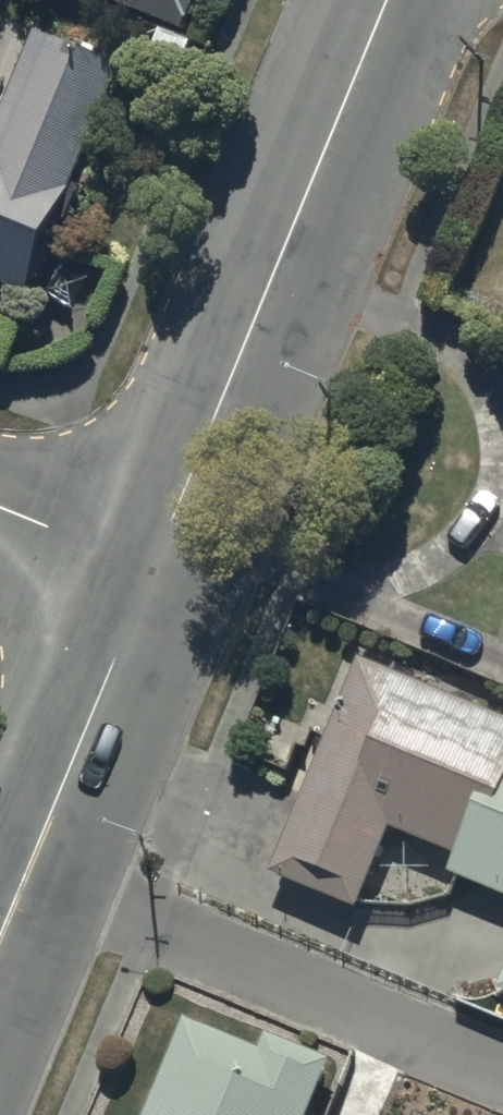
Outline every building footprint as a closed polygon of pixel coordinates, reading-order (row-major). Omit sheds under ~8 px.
[(186,31),(199,0),(110,0),(186,31)] [(31,295),(124,69),(39,34),(0,129),(0,282),(31,295)] [(451,862),(444,880),(502,905),(502,726),(358,664),(267,877),(356,915),(390,836),(451,862)] [(492,994),(502,999),(502,969),(492,994)] [(334,1059),(267,1031),(260,1049),(187,1018),(147,1114),(311,1114),(334,1059)]
